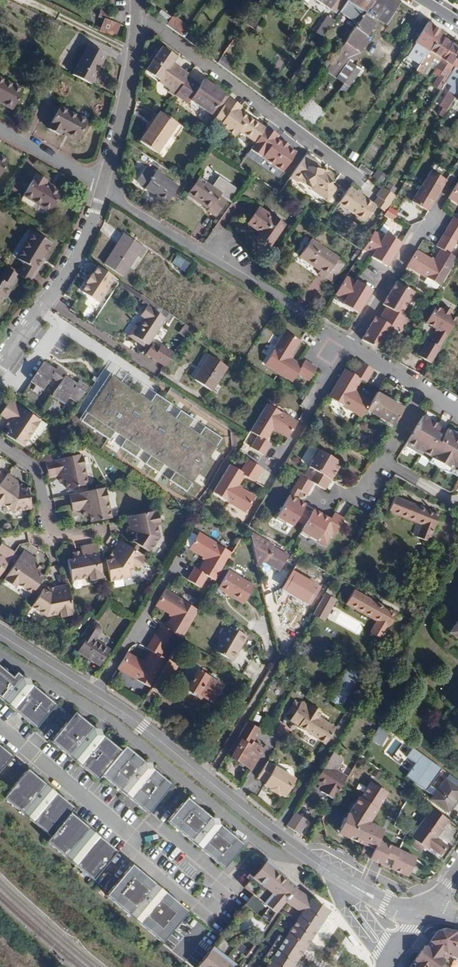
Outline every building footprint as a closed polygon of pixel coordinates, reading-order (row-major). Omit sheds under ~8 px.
[(335,14),(345,0),(315,0),(335,14)] [(358,24),(375,0),(348,0),(340,12),(358,24)] [(358,24),(345,43),(360,53),(370,38),(367,36),(378,20),(385,25),(399,2),(395,0),(375,0),(358,24)] [(105,18),(112,21),(112,16),(102,11),(100,16),(105,18)] [(112,16),(112,21),(123,21),(123,13),(112,13),(112,16)] [(173,15),(166,25),(182,37),(189,27),(173,15)] [(316,32),(323,37),(334,21),(327,16),(316,32)] [(115,37),(120,24),(112,21),(105,18),(100,31),(115,37)] [(195,24),(193,22),(189,27),(182,37),(198,49),(204,42),(190,31),(195,24)] [(427,23),(415,42),(419,45),(429,51),(440,36),(442,33),(427,23)] [(440,36),(429,51),(416,71),(423,76),(432,62),(437,66),(444,53),(450,43),(440,36)] [(413,54),(419,45),(415,42),(409,51),(413,54)] [(360,53),(345,43),(339,52),(353,61),(360,53)] [(437,66),(434,71),(440,75),(432,88),(440,93),(452,72),(451,72),(457,60),(457,48),(450,43),(444,53),(437,66)] [(105,55),(88,46),(72,75),(90,85),(105,55)] [(188,77),(189,75),(173,64),(177,58),(162,48),(146,72),(160,81),(159,82),(170,90),(169,92),(175,97),(177,93),(188,77)] [(208,49),(204,53),(213,60),(217,56),(208,49)] [(415,55),(413,54),(409,51),(404,59),(410,63),(415,55)] [(222,56),(217,63),(228,71),(233,64),(222,56)] [(452,72),(457,76),(448,91),(450,92),(448,95),(446,94),(440,104),(443,109),(439,115),(443,118),(454,99),(453,98),(457,91),(457,60),(451,72),(452,72)] [(356,66),(339,90),(347,95),(363,71),(356,66)] [(191,100),(211,115),(225,95),(204,80),(200,86),(188,77),(177,93),(190,102),(191,100)] [(12,109),(22,89),(0,78),(0,102),(12,109)] [(211,115),(216,118),(229,98),(225,95),(211,115)] [(242,107),(229,98),(216,118),(213,121),(235,137),(239,131),(255,142),(265,128),(249,117),(248,119),(239,112),(242,107)] [(326,112),(308,98),(296,115),(313,128),(326,112)] [(87,121),(59,106),(48,128),(60,135),(62,133),(76,141),(87,121)] [(163,115),(158,111),(138,141),(155,153),(167,135),(173,138),(180,127),(163,115)] [(451,136),(457,125),(457,122),(456,120),(448,133),(451,136)] [(288,145),(282,141),(276,138),(278,134),(266,126),(265,128),(255,142),(251,149),(284,170),(296,151),(288,145)] [(306,155),(291,177),(297,182),(302,181),(311,187),(311,190),(327,201),(335,189),(330,186),(330,182),(334,175),(330,172),(329,172),(320,165),(320,164),(306,155)] [(362,165),(358,169),(369,177),(370,178),(373,173),(362,165)] [(146,167),(136,181),(144,188),(146,187),(156,194),(153,199),(163,206),(176,188),(163,178),(165,176),(157,170),(155,173),(146,167)] [(411,203),(429,212),(445,179),(427,170),(411,203)] [(35,175),(22,196),(49,212),(60,192),(45,184),(46,182),(35,175)] [(377,175),(374,179),(380,184),(383,179),(377,175)] [(199,178),(188,193),(211,208),(208,211),(216,216),(227,199),(219,194),(220,192),(199,178)] [(457,183),(448,198),(457,204),(457,183)] [(366,219),(376,203),(350,186),(347,190),(340,202),(357,213),(357,216),(361,219),(366,219)] [(390,193),(383,188),(379,195),(381,196),(392,204),(396,198),(390,193)] [(381,196),(376,203),(387,211),(392,204),(381,196)] [(259,207),(248,224),(261,233),(258,237),(270,246),(284,226),(271,217),(272,216),(259,207)] [(396,216),(387,211),(384,216),(393,221),(396,216)] [(396,240),(403,227),(387,218),(379,231),(396,240)] [(454,219),(447,231),(457,237),(457,222),(454,219)] [(444,235),(456,243),(457,240),(457,237),(447,231),(444,235)] [(24,262),(17,274),(19,276),(30,282),(37,271),(36,270),(51,245),(32,233),(17,258),(24,262)] [(362,250),(371,255),(374,257),(377,259),(376,261),(385,267),(400,244),(384,234),(382,238),(373,233),(363,249),(362,250)] [(119,242),(104,265),(123,276),(136,256),(140,259),(146,249),(124,234),(119,242)] [(431,262),(432,261),(417,252),(408,267),(440,287),(457,259),(449,254),(456,243),(444,235),(437,247),(442,250),(436,261),(435,264),(433,263),(431,262)] [(325,279),(325,278),(338,259),(339,257),(312,239),(299,258),(319,271),(317,274),(325,279)] [(192,264),(177,255),(171,264),(187,273),(192,264)] [(338,259),(325,278),(333,283),(346,264),(338,259)] [(19,276),(17,274),(5,267),(0,276),(0,303),(10,286),(12,287),(19,276)] [(114,279),(95,267),(78,291),(97,304),(114,279)] [(345,277),(335,294),(343,299),(340,304),(356,314),(371,290),(361,284),(360,286),(357,284),(354,282),(345,277)] [(389,295),(382,306),(385,308),(382,313),(379,319),(375,317),(368,328),(361,340),(379,351),(393,327),(400,331),(403,326),(406,321),(400,317),(414,293),(398,283),(396,282),(389,295)] [(165,311),(151,301),(140,316),(144,319),(139,327),(135,324),(129,333),(147,345),(165,319),(165,318),(168,313),(165,311)] [(430,304),(419,321),(424,324),(434,307),(430,304)] [(385,308),(382,306),(375,317),(379,319),(382,313),(385,308)] [(418,357),(430,364),(456,320),(451,317),(452,315),(451,311),(445,307),(441,308),(439,310),(434,307),(424,324),(438,331),(430,344),(427,342),(418,357)] [(289,353),(291,354),(299,340),(284,331),(264,364),(292,381),(297,372),(308,379),(315,367),(304,360),(301,366),(290,359),(287,357),(289,353)] [(151,346),(170,359),(180,346),(167,337),(165,340),(158,335),(151,346)] [(206,353),(190,377),(211,392),(228,367),(206,353)] [(44,361),(30,382),(43,390),(47,384),(56,390),(52,396),(64,404),(68,398),(77,404),(88,387),(79,381),(76,385),(71,381),(72,380),(65,375),(67,373),(58,366),(55,371),(50,367),(51,366),(44,361)] [(330,397),(362,417),(365,411),(368,406),(371,402),(357,393),(357,394),(353,392),(355,389),(361,379),(365,382),(373,370),(361,362),(353,375),(346,371),(330,397)] [(155,403),(115,376),(87,421),(114,439),(120,432),(131,439),(126,447),(140,457),(145,449),(155,456),(150,464),(164,473),(169,465),(181,473),(175,481),(193,493),(227,438),(210,429),(205,436),(193,428),(198,420),(185,412),(180,419),(169,412),(174,404),(160,394),(155,403)] [(259,380),(253,376),(248,382),(255,386),(259,380)] [(368,406),(365,411),(392,427),(395,422),(402,410),(391,403),(376,394),(371,402),(368,406)] [(23,447),(33,432),(39,436),(46,425),(9,401),(0,415),(8,421),(13,423),(8,431),(5,436),(23,447)] [(296,424),(266,405),(257,419),(249,432),(257,437),(250,449),(261,456),(269,445),(264,442),(270,431),(272,427),(276,429),(275,431),(287,439),(296,424)] [(405,445),(429,460),(429,461),(449,473),(450,472),(457,477),(457,434),(451,430),(450,431),(446,429),(445,431),(436,425),(437,424),(422,415),(405,445)] [(13,423),(8,421),(4,428),(8,431),(13,423)] [(313,471),(307,481),(312,484),(316,486),(319,488),(325,478),(330,481),(335,472),(340,464),(316,450),(311,458),(312,461),(308,468),(313,471)] [(80,454),(51,460),(45,461),(48,478),(58,476),(63,475),(65,483),(66,489),(86,485),(80,454)] [(240,473),(228,466),(220,480),(211,494),(244,514),(253,498),(239,490),(238,491),(235,489),(236,486),(243,475),(253,481),(260,470),(247,462),(240,473)] [(1,504),(13,512),(30,508),(29,498),(27,488),(20,489),(15,485),(18,482),(7,474),(6,476),(0,484),(0,505),(1,504)] [(307,481),(300,477),(275,519),(282,524),(286,523),(292,527),(296,521),(303,510),(305,505),(297,501),(295,499),(300,492),(305,495),(312,484),(307,481)] [(325,478),(319,488),(324,491),(330,481),(325,478)] [(110,518),(104,488),(68,495),(71,511),(82,509),(87,508),(88,516),(89,522),(110,518)] [(439,514),(394,496),(388,511),(421,524),(417,537),(429,542),(439,514)] [(305,526),(311,515),(303,510),(296,521),(305,526)] [(305,526),(300,535),(306,539),(311,538),(316,541),(323,531),(324,528),(335,534),(344,520),(334,514),(331,520),(321,514),(314,510),(311,515),(305,526)] [(127,517),(130,530),(133,529),(134,536),(130,541),(139,547),(149,553),(158,539),(156,526),(160,525),(157,511),(127,517)] [(324,528),(323,531),(333,537),(335,534),(324,528)] [(247,529),(258,570),(264,559),(272,564),(271,567),(278,571),(288,555),(272,546),(273,544),(247,529)] [(206,576),(214,581),(220,571),(231,553),(198,533),(189,549),(204,558),(205,556),(208,558),(207,559),(206,561),(199,572),(194,569),(187,580),(200,588),(206,576)] [(119,541),(112,552),(115,554),(112,560),(111,560),(105,561),(106,572),(108,582),(126,578),(134,567),(137,569),(144,557),(136,552),(127,546),(119,541)] [(139,547),(130,541),(127,546),(136,552),(139,547)] [(8,560),(14,552),(0,543),(0,573),(8,560)] [(101,573),(99,563),(95,544),(79,547),(80,551),(81,557),(73,558),(66,560),(70,581),(88,578),(88,581),(102,578),(101,573)] [(16,583),(31,594),(37,585),(43,576),(37,572),(30,567),(33,563),(35,559),(22,550),(18,555),(13,563),(2,579),(14,586),(16,583)] [(14,552),(8,560),(13,563),(18,555),(14,552)] [(40,568),(33,563),(30,567),(37,572),(40,568)] [(254,586),(228,571),(217,589),(227,594),(228,593),(244,603),(254,586)] [(292,571),(282,588),(309,604),(315,593),(319,587),(292,571)] [(41,588),(36,597),(30,606),(45,616),(58,613),(59,617),(72,614),(66,585),(53,588),(54,592),(48,593),(48,592),(41,588)] [(36,597),(41,588),(37,585),(31,594),(36,597)] [(328,586),(324,593),(329,596),(333,589),(328,586)] [(396,614),(354,589),(345,604),(375,621),(369,632),(381,639),(396,614)] [(151,688),(167,660),(159,655),(173,633),(181,638),(189,623),(197,610),(165,590),(156,605),(170,614),(173,615),(172,617),(166,629),(160,626),(147,648),(152,651),(146,662),(144,665),(141,664),(141,662),(127,654),(118,668),(151,688)] [(324,593),(312,613),(323,619),(335,600),(329,596),(324,593)] [(448,633),(457,640),(457,619),(448,633)] [(87,637),(83,643),(77,653),(98,666),(109,649),(94,640),(99,632),(99,629),(99,627),(98,626),(97,625),(96,624),(94,624),(92,624),(90,624),(88,626),(82,635),(87,637)] [(229,627),(215,652),(232,662),(246,637),(229,627)] [(167,660),(151,688),(139,707),(146,712),(157,694),(160,695),(177,665),(167,660)] [(198,666),(190,662),(178,682),(186,687),(184,690),(196,697),(197,694),(213,703),(222,686),(213,681),(216,676),(210,673),(208,676),(196,669),(198,666)] [(242,674),(251,679),(257,669),(248,664),(242,674)] [(31,684),(30,686),(20,678),(22,676),(16,671),(11,677),(0,667),(0,698),(35,728),(54,704),(31,684)] [(329,699),(341,706),(361,674),(348,667),(329,699)] [(31,684),(22,676),(20,678),(30,686),(31,684)] [(262,709),(269,710),(272,700),(265,698),(262,709)] [(288,711),(293,714),(300,704),(295,700),(288,711)] [(299,725),(308,731),(309,730),(312,732),(311,733),(311,734),(326,743),(336,727),(318,716),(321,711),(312,705),(310,707),(301,701),(300,704),(293,714),(292,716),(301,721),(299,725)] [(90,728),(92,726),(74,711),(50,740),(97,780),(101,775),(147,813),(171,785),(125,746),(121,751),(102,735),(100,736),(90,728)] [(301,721),(292,716),(290,719),(299,725),(301,721)] [(246,722),(230,749),(233,752),(230,757),(251,770),(263,749),(252,742),(259,730),(246,722)] [(102,735),(92,726),(90,728),(100,736),(102,735)] [(377,729),(370,740),(380,747),(387,736),(377,729)] [(425,791),(440,768),(411,749),(409,752),(392,741),(384,753),(401,765),(409,770),(404,777),(425,791)] [(0,746),(0,770),(12,755),(0,746)] [(325,764),(314,782),(319,785),(323,787),(320,791),(333,799),(336,794),(347,777),(335,770),(340,763),(338,756),(332,752),(325,764)] [(295,779),(267,762),(258,777),(265,782),(264,784),(270,788),(269,789),(277,794),(278,792),(284,796),(295,779)] [(44,785),(45,783),(27,768),(3,798),(49,837),(45,842),(91,880),(115,850),(69,812),(74,807),(55,792),(53,794),(44,785)] [(457,784),(457,781),(449,775),(446,779),(445,778),(430,799),(447,812),(457,797),(457,788),(456,787),(457,784)] [(380,835),(377,827),(368,823),(387,793),(370,782),(364,791),(359,798),(353,808),(352,808),(351,807),(351,808),(345,818),(343,819),(340,826),(339,828),(346,831),(343,836),(363,845),(359,854),(360,855),(367,858),(369,854),(371,855),(378,841),(380,835)] [(55,792),(45,783),(44,785),(53,794),(55,792)] [(427,785),(424,791),(432,795),(435,788),(427,785)] [(243,845),(187,797),(167,820),(223,868),(243,845)] [(353,808),(359,798),(357,797),(351,807),(352,808),(353,808)] [(447,820),(431,808),(409,838),(413,840),(423,848),(427,850),(429,848),(439,856),(446,846),(436,838),(443,829),(442,828),(447,820)] [(296,812),(288,826),(300,833),(308,820),(296,812)] [(336,833),(343,836),(346,831),(339,828),(336,833)] [(423,848),(413,840),(409,846),(419,853),(423,848)] [(396,855),(399,850),(378,841),(371,855),(369,854),(367,858),(375,862),(380,864),(387,850),(396,855)] [(387,850),(380,864),(407,876),(408,874),(415,860),(416,858),(399,850),(396,855),(387,850)] [(243,887),(251,894),(195,966),(290,966),(293,963),(302,948),(325,915),(327,911),(294,889),(295,888),(264,862),(243,887)] [(130,863),(104,894),(160,942),(187,911),(130,863)] [(444,960),(442,959),(446,953),(450,952),(451,952),(450,955),(457,957),(457,933),(452,932),(442,930),(439,931),(436,932),(429,941),(429,942),(430,942),(428,945),(425,948),(424,947),(408,966),(439,966),(444,960)]
